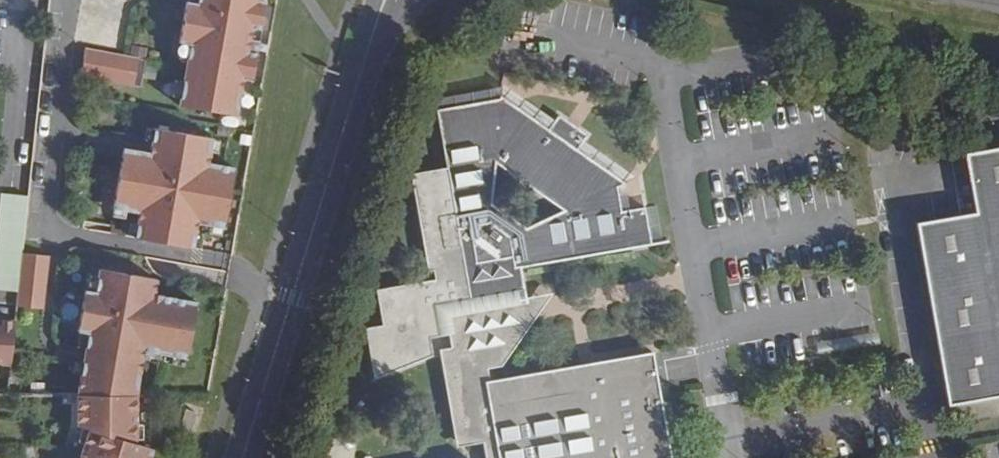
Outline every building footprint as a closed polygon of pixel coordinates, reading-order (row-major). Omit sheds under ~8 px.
[(179,104),(237,114),(242,90),(243,78),(254,79),(259,52),(248,50),(252,26),(263,28),(268,0),(197,0),(196,2),(188,0),(187,0),(186,0),(179,41),(181,41),(189,43),(187,58),(179,104)] [(263,28),(252,26),(248,50),(259,52),(263,28)] [(189,43),(181,41),(178,56),(187,58),(189,43)] [(146,60),(84,48),(81,76),(140,87),(146,60)] [(461,359),(448,362),(461,435),(662,400),(657,362),(543,381),(530,383),(527,370),(541,368),(565,306),(534,311),(530,281),(660,260),(654,223),(630,227),(625,202),(630,201),(589,169),(555,143),(509,108),(510,111),(447,122),(457,180),(421,186),(438,283),(443,282),(445,293),(387,302),(393,338),(376,341),(384,390),(444,368),(441,350),(459,347),(461,359)] [(197,223),(222,227),(232,166),(207,162),(211,137),(154,127),(150,152),(123,147),(112,208),(138,213),(135,237),(159,242),(160,242),(192,248),(197,223)] [(566,129),(555,143),(589,169),(600,154),(566,129)] [(946,397),(998,387),(998,138),(963,144),(974,204),(915,214),(946,397)] [(28,206),(25,206),(26,196),(2,195),(0,213),(0,289),(19,291),(23,254),(28,206)] [(23,254),(19,291),(17,307),(43,310),(49,256),(23,254)] [(78,395),(135,396),(142,359),(143,351),(158,353),(170,356),(186,358),(196,301),(153,293),(156,278),(98,269),(97,276),(95,291),(86,290),(85,289),(77,332),(88,333),(77,395),(78,395)] [(86,290),(95,291),(97,276),(89,275),(86,290)] [(11,365),(16,320),(0,319),(0,365),(11,365)] [(143,351),(142,359),(156,361),(158,353),(143,351)] [(184,358),(170,356),(169,363),(183,366),(184,358)] [(90,432),(86,446),(82,457),(153,457),(155,453),(138,448),(138,442),(138,428),(138,396),(135,396),(78,395),(78,428),(84,430),(90,432)] [(662,400),(461,435),(463,451),(488,447),(490,457),(672,457),(662,400)] [(198,414),(186,410),(180,429),(191,433),(198,414)] [(86,446),(90,432),(84,430),(80,444),(86,446)]
